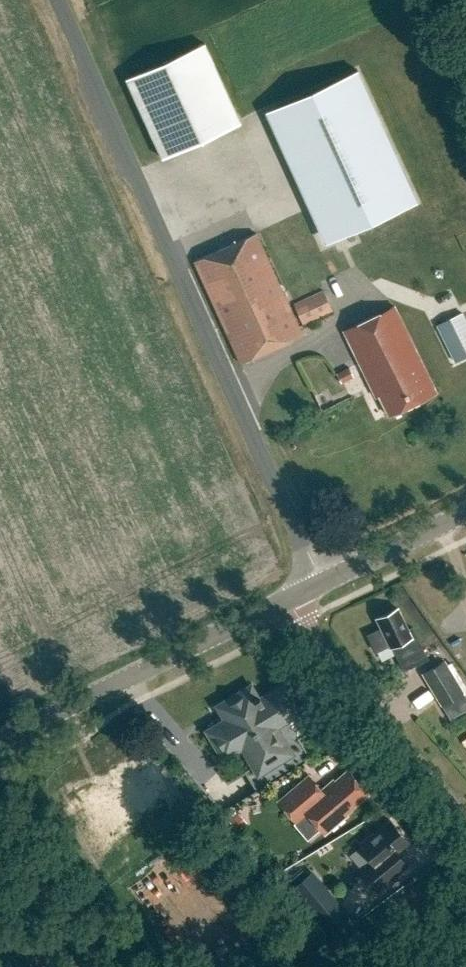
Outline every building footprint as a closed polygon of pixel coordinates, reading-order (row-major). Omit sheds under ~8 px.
[(204,44),(126,80),(162,159),(240,123),(204,44)] [(357,71),(276,109),(337,241),(418,203),(357,71)] [(256,233),(194,261),(240,364),(302,335),(256,233)] [(325,290),(295,304),(305,324),(334,311),(325,290)] [(394,306),(343,330),(376,397),(379,396),(388,415),(436,392),(394,306)] [(437,326),(455,362),(465,357),(465,321),(462,314),(437,326)] [(351,366),(337,373),(342,383),(356,377),(351,366)] [(382,628),(368,635),(376,652),(390,645),(391,648),(392,647),(404,670),(427,659),(412,628),(408,630),(397,608),(377,618),(382,628)] [(464,691),(444,659),(422,673),(442,705),(464,691)] [(250,690),(221,707),(229,721),(211,732),(224,755),(243,744),(256,765),(244,772),(257,793),(311,760),(299,740),(309,734),(282,689),(262,701),(259,697),(256,700),(250,690)] [(309,775),(278,801),(296,823),(307,813),(325,834),(347,815),(346,814),(368,794),(348,770),(325,789),(324,788),(321,790),(309,775)] [(377,867),(365,877),(377,891),(399,873),(388,860),(409,842),(390,820),(360,846),(377,867)]
